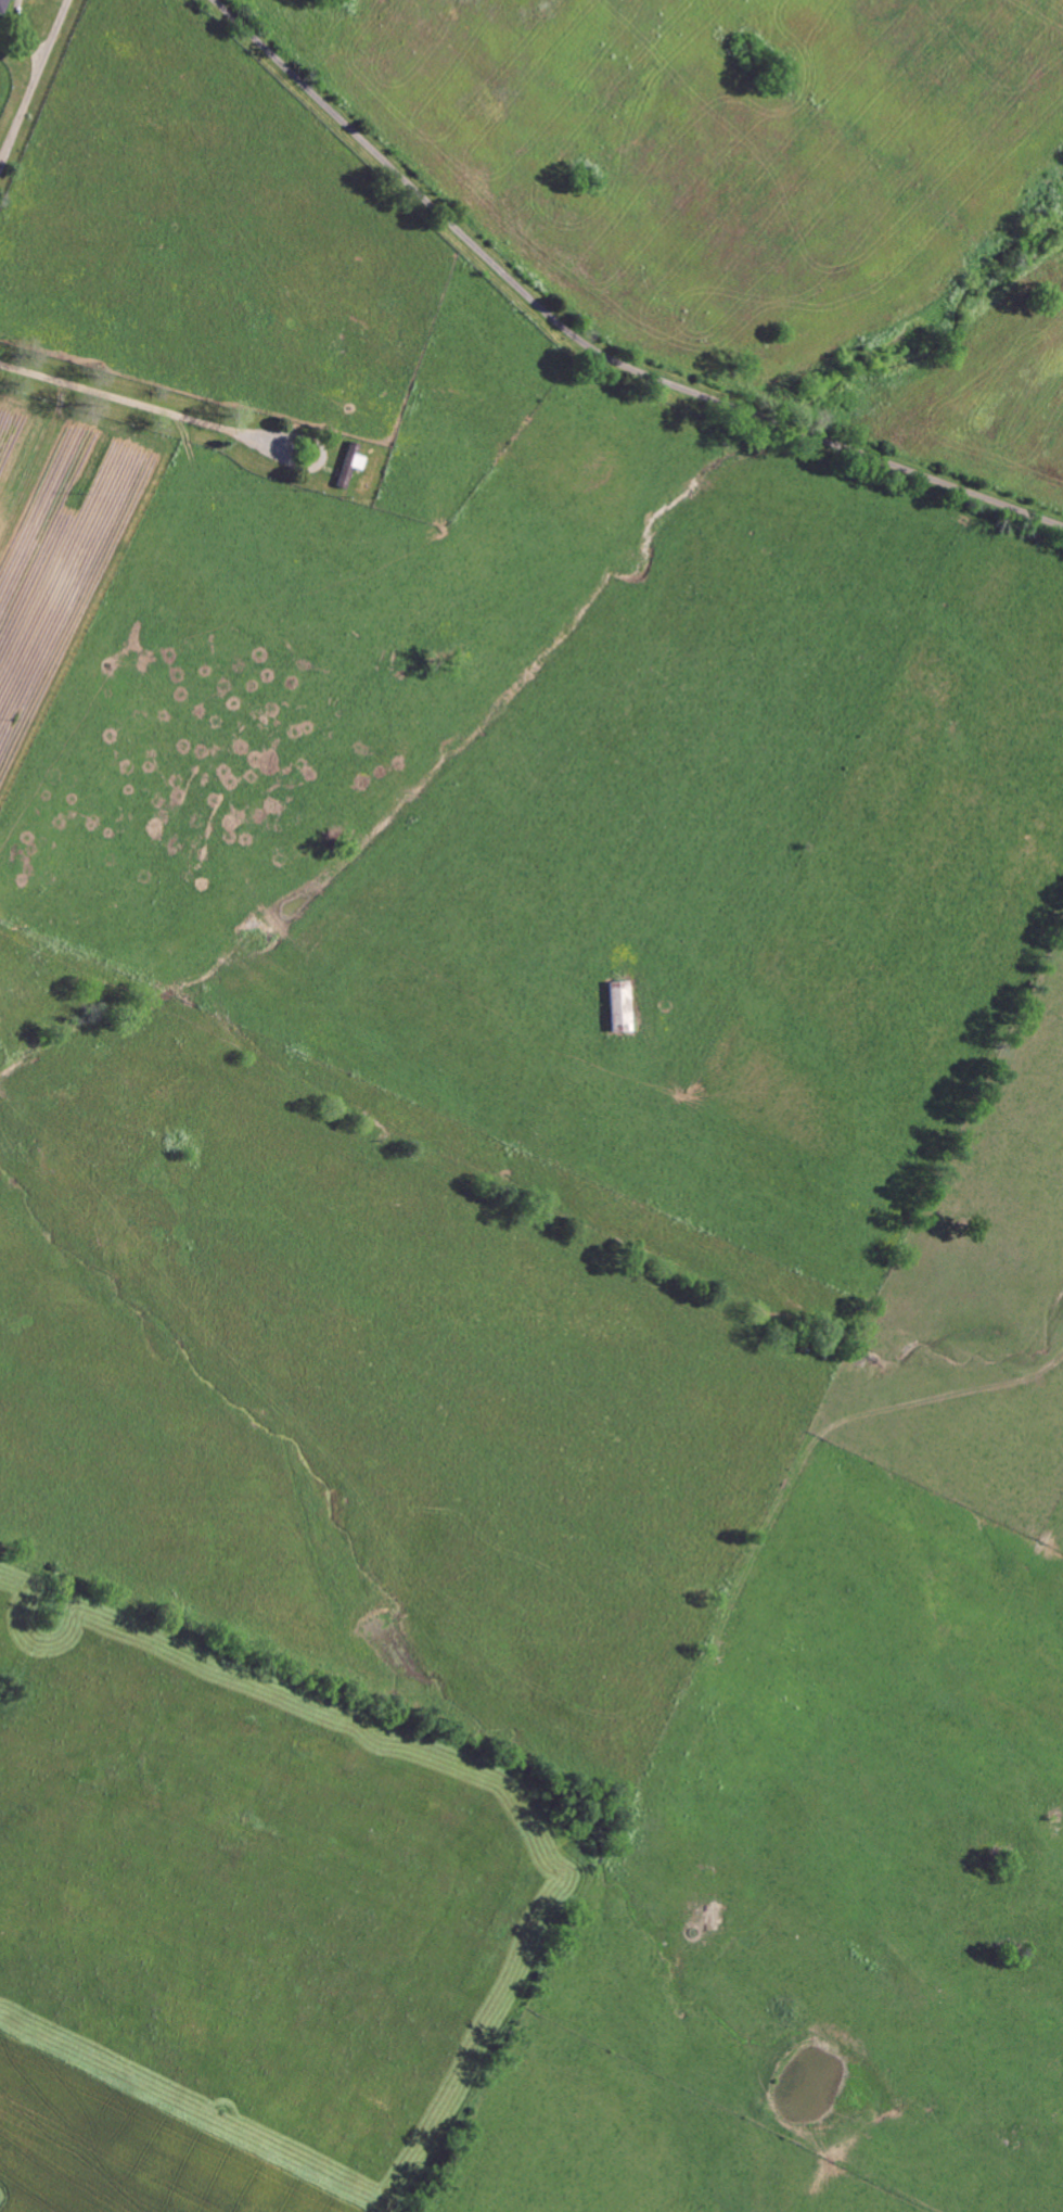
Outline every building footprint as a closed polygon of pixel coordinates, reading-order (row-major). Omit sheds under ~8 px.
[(4,16),(11,0),(0,0),(0,14),(4,16)] [(611,984),(613,1035),(634,1034),(632,983),(611,984)]
